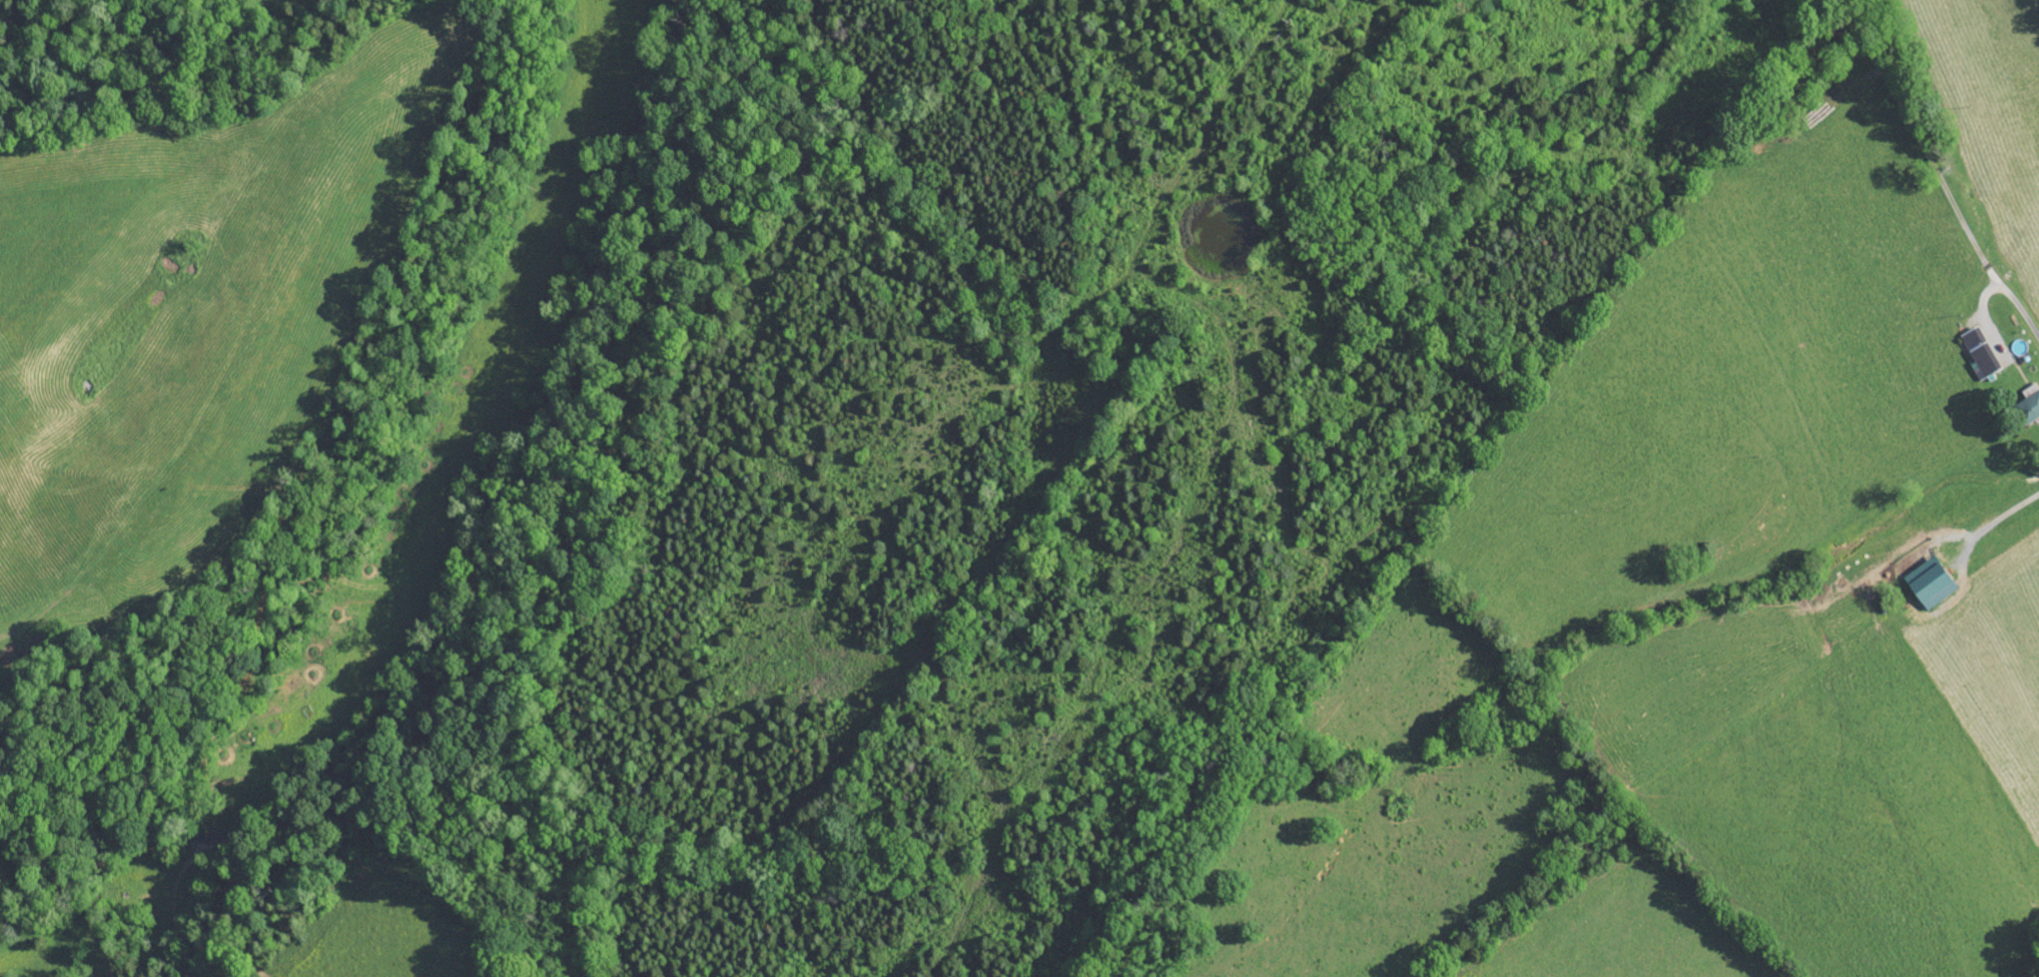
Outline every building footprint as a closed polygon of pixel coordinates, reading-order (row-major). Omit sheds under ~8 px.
[(2005,367),(1983,325),(1963,335),(1977,362),(1973,364),(1981,380),(2005,367)] [(2020,405),(2034,423),(2038,420),(2038,384),(2038,382),(2025,392),(2029,398),(2020,405)] [(1908,575),(1928,609),(1962,589),(1941,555),(1908,575)]
